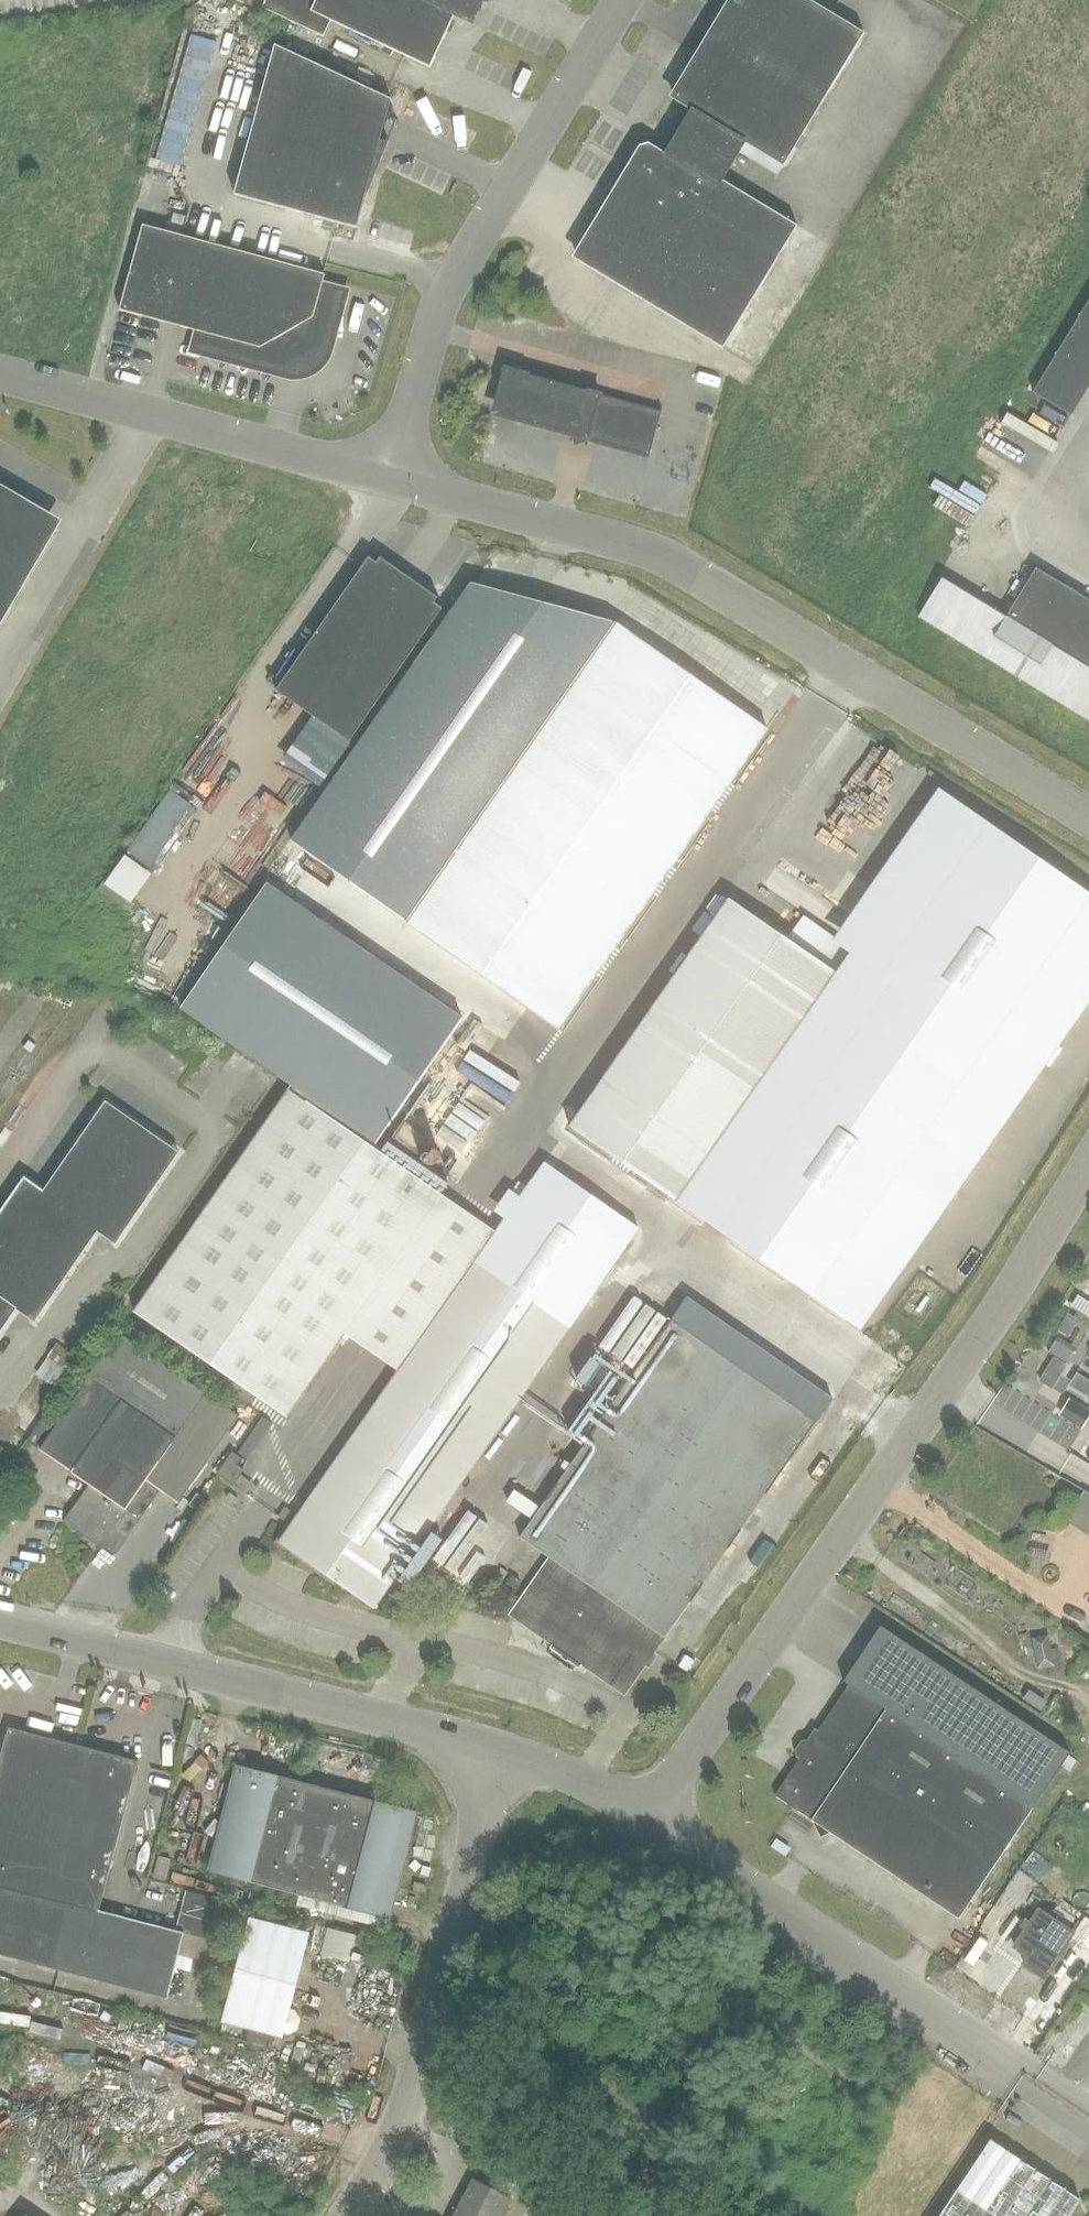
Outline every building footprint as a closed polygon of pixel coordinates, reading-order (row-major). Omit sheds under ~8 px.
[(263,8),(324,37),(332,21),(431,68),(454,17),(475,26),(480,14),(484,3),(484,0),(267,0),(263,8)] [(736,0),(727,2),(673,91),(676,101),(692,111),(662,160),(640,146),(576,252),(579,261),(723,349),(797,226),(723,181),(745,143),(784,167),(865,34),(809,0),(736,0)] [(366,194),(368,195),(398,120),(396,119),(386,143),(381,140),(392,100),(276,45),(235,195),(357,228),(366,194)] [(150,158),(147,169),(171,175),(174,165),(150,158)] [(324,349),(338,296),(321,292),(326,275),(143,225),(120,310),(205,333),(201,346),(288,370),(297,370),(306,369),(314,364),(320,357),(324,349)] [(1035,394),(1071,415),(1088,384),(1088,302),(1035,394)] [(512,417),(520,421),(648,456),(648,459),(649,459),(663,409),(661,409),(661,411),(506,369),(501,387),(500,395),(502,404),(506,411),(512,417)] [(6,605),(1,603),(40,536),(0,512),(0,616),(6,605)] [(438,598),(380,557),(376,563),(369,558),(276,691),(350,742),(442,609),(434,604),(438,598)] [(1038,568),(1007,618),(942,579),(919,617),(1088,721),(1088,599),(1038,568)] [(406,925),(617,624),(471,588),(292,845),(406,925)] [(560,1033),(771,731),(617,624),(406,925),(560,1033)] [(112,884),(141,901),(201,803),(172,786),(112,884)] [(675,1199),(840,1314),(1088,955),(1088,893),(953,799),(834,971),(772,1060),(675,1199)] [(897,863),(910,842),(851,806),(840,826),(830,820),(823,832),(818,829),(810,842),(881,885),(896,862),(897,863)] [(104,882),(98,891),(119,906),(125,896),(104,882)] [(266,884),(180,1009),(376,1143),(461,1018),(266,884)] [(594,1091),(569,1126),(577,1132),(675,1199),(699,1164),(703,1158),(772,1060),(834,971),(729,899),(594,1091)] [(287,1417),(442,1194),(367,1143),(289,1089),(135,1312),(287,1417)] [(181,1153),(107,1102),(44,1192),(25,1179),(0,1215),(0,1335),(18,1309),(36,1322),(98,1233),(117,1245),(181,1153)] [(406,1122),(395,1138),(418,1154),(429,1138),(406,1122)] [(532,1180),(399,1371),(280,1542),(374,1608),(626,1246),(532,1180)] [(625,1698),(818,1424),(673,1321),(520,1538),(549,1558),(508,1616),(551,1646),(549,1649),(579,1670),(581,1667),(625,1698)] [(160,1489),(177,1501),(180,1502),(240,1416),(207,1394),(119,1332),(88,1376),(90,1378),(40,1449),(72,1471),(72,1472),(90,1484),(65,1520),(116,1555),(150,1503),(160,1489)] [(55,1344),(34,1374),(56,1389),(77,1359),(55,1344)] [(37,1448),(55,1423),(45,1416),(27,1441),(37,1448)] [(264,1418),(242,1452),(251,1458),(273,1424),(264,1418)] [(233,1486),(244,1470),(228,1460),(218,1475),(233,1486)] [(520,1491),(515,1502),(536,1513),(542,1502),(520,1491)] [(1088,1529),(1088,1492),(1074,1522),(1088,1529)] [(1043,1793),(1070,1753),(883,1628),(846,1682),(849,1684),(1033,1808),(1043,1793)] [(1049,1634),(1032,1637),(1038,1669),(1063,1664),(1060,1648),(1052,1649),(1049,1634)] [(959,1918),(1033,1808),(849,1684),(775,1795),(959,1918)] [(0,1761),(0,1954),(59,1969),(168,1998),(185,1932),(100,1910),(139,1761),(9,1727),(0,1761)] [(1043,1793),(1088,1824),(1088,1766),(1070,1753),(1069,1754),(1061,1765),(1046,1789),(1043,1793)] [(353,1908),(381,1802),(274,1774),(246,1881),(353,1908)] [(159,1857),(154,1878),(166,1881),(172,1860),(159,1857)] [(231,1942),(240,1903),(187,1890),(178,1929),(231,1942)] [(241,1903),(238,1916),(247,1918),(251,1905),(241,1903)] [(1024,1963),(1033,1969),(1044,1976),(1069,1938),(1055,1928),(1059,1923),(1039,1910),(1014,1946),(1029,1956),(1024,1963)] [(296,2038),(308,1993),(290,1988),(303,1933),(251,1919),(224,2019),(296,2038)] [(202,1937),(187,1933),(181,1954),(197,1958),(202,1937)] [(938,2215),(1068,2215),(1080,2198),(991,2138),(976,2159),(971,2156),(960,2172),(965,2176),(938,2215)] [(512,2199),(473,2178),(453,2215),(503,2215),(512,2199)]
